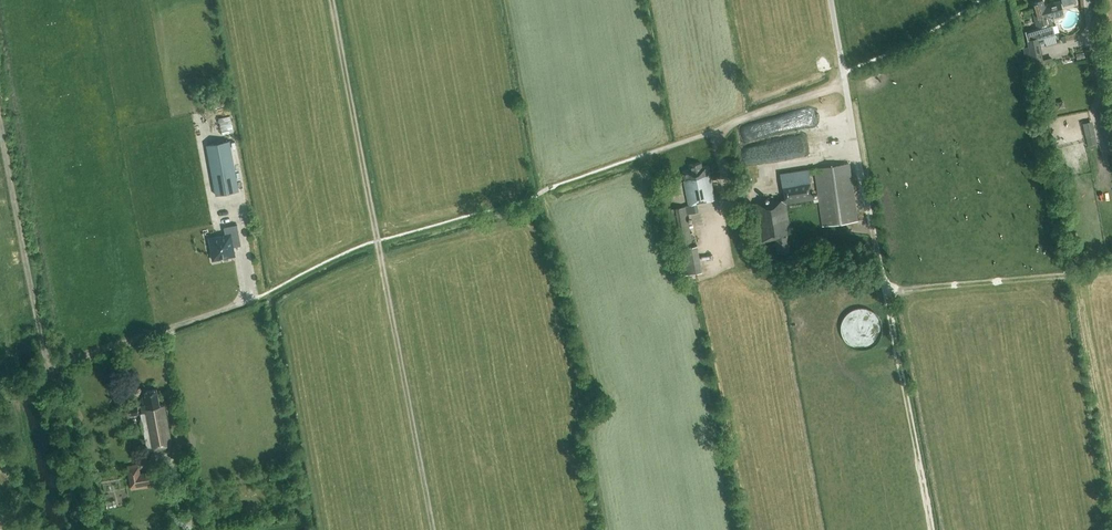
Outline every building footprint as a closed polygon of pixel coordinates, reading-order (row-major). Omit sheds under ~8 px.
[(1052,25),(1051,18),(1064,14),(1061,1),(1044,6),(1043,1),(1034,4),(1035,8),(1032,9),(1037,28),(1025,31),(1027,40),(1032,66),(1044,64),(1039,39),(1055,34),(1052,25)] [(1101,128),(1110,126),(1106,110),(1097,112),(1101,128)] [(224,131),(235,128),(230,113),(219,116),(224,131)] [(1082,123),(1086,137),(1095,134),(1092,121),(1082,123)] [(207,144),(216,194),(239,190),(230,140),(207,144)] [(703,162),(691,164),(691,169),(685,170),(686,180),(685,180),(688,203),(715,199),(710,165),(704,166),(703,162)] [(822,225),(857,220),(849,164),(815,168),(780,173),(784,199),(753,203),(759,242),(775,239),(777,253),(790,251),(788,233),(788,230),(791,229),(787,205),(789,204),(789,203),(813,200),(814,202),(818,201),(822,225)] [(682,244),(692,242),(686,206),(675,208),(682,244)] [(208,237),(212,261),(222,259),(222,258),(236,256),(234,247),(241,245),(238,225),(224,227),(225,234),(208,237)] [(148,450),(172,446),(165,405),(160,406),(157,388),(155,388),(145,390),(146,396),(142,396),(144,404),(141,405),(141,407),(129,409),(130,415),(141,413),(148,450)] [(131,490),(163,484),(161,469),(140,472),(139,463),(127,465),(131,490)]
